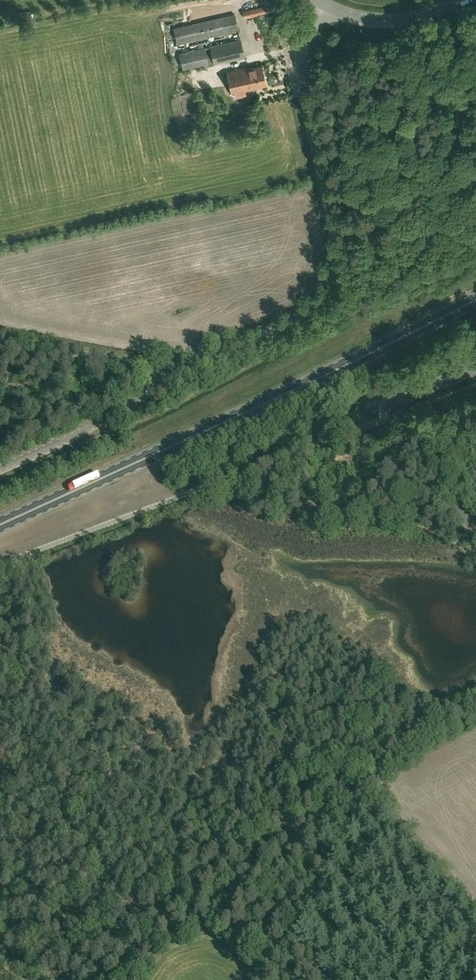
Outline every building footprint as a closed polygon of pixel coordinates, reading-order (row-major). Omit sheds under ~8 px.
[(272,10),(271,5),(243,11),(244,16),(272,10)] [(19,20),(32,17),(31,10),(17,13),(19,20)] [(177,43),(238,29),(235,14),(173,28),(177,43)] [(244,56),(240,39),(179,53),(183,70),(244,56)] [(247,68),(251,86),(265,82),(261,65),(247,68)] [(246,66),(227,71),(232,93),(251,88),(251,86),(247,68),(246,66)] [(370,224),(360,227),(362,237),(372,234),(370,224)]
